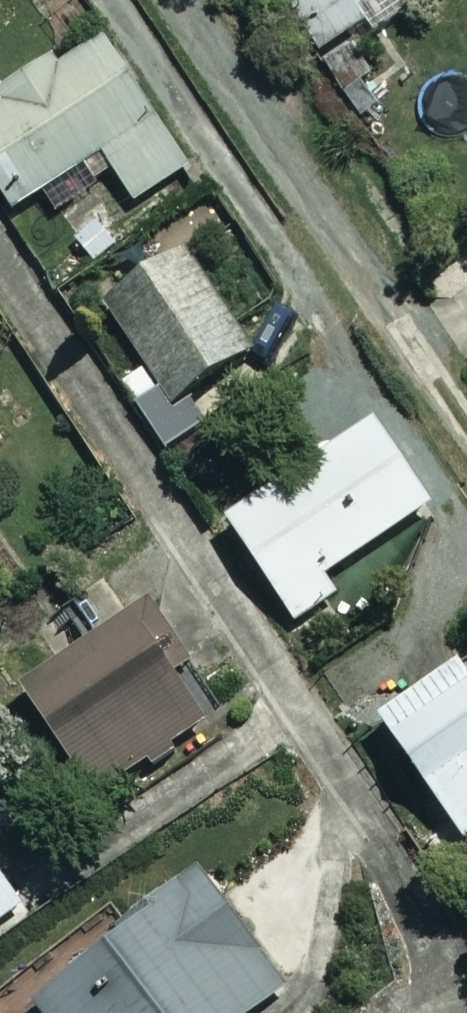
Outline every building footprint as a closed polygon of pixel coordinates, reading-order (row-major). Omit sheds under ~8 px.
[(320,50),(363,17),(350,0),(281,0),(320,50)] [(100,39),(60,64),(52,50),(0,83),(0,198),(7,209),(99,150),(131,201),(182,168),(100,39)] [(240,350),(168,249),(97,299),(147,369),(122,387),(165,448),(201,422),(180,392),(240,350)] [(424,505),(363,415),(217,515),(289,621),(331,592),(320,576),(424,505)] [(199,722),(103,582),(58,613),(79,644),(13,689),(88,798),(144,760),(152,772),(172,759),(163,747),(199,722)] [(450,660),(370,719),(461,843),(466,838),(466,683),(450,660)] [(8,890),(18,906),(26,917),(81,877),(61,851),(8,890)] [(25,997),(37,1012),(249,1012),(283,987),(197,870),(25,997)] [(18,906),(8,890),(0,880),(0,919),(18,906)]
